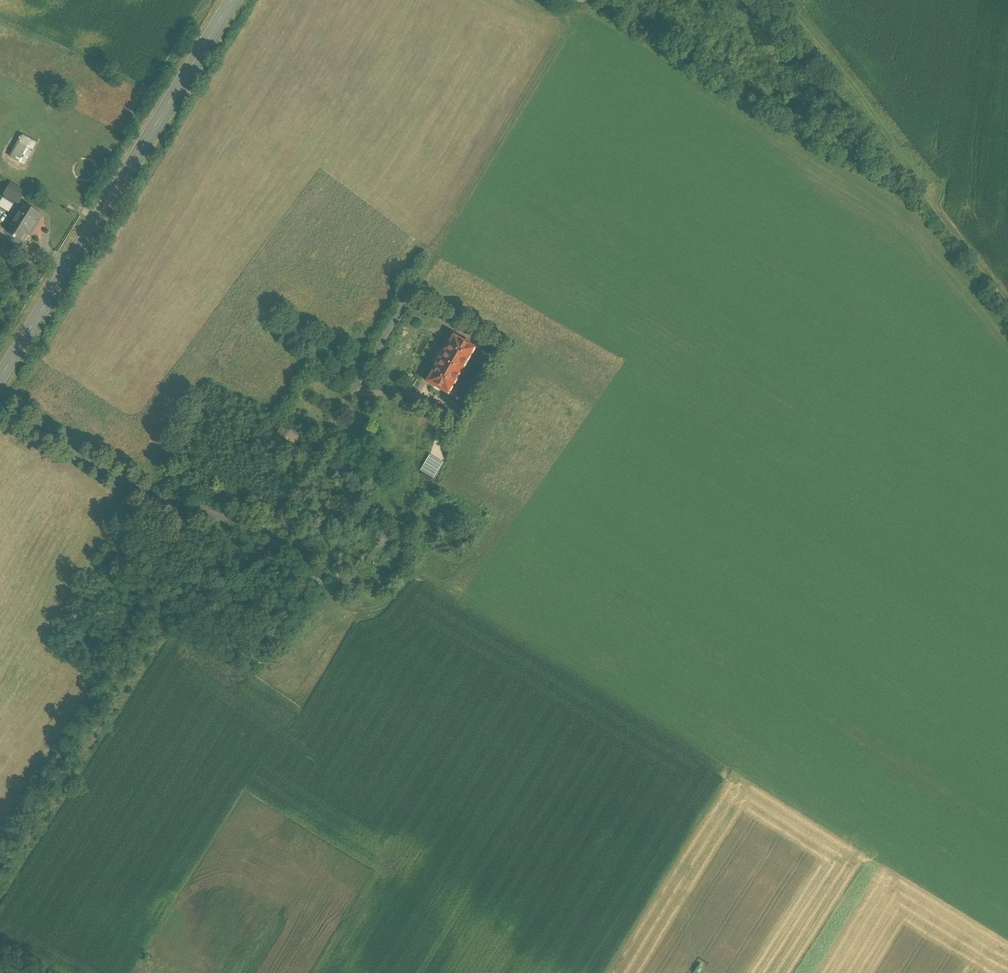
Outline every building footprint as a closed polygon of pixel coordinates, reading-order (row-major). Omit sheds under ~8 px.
[(24,206),(7,232),(14,236),(13,237),(15,238),(16,237),(25,242),(41,216),(20,202),(25,194),(11,185),(5,194),(24,206)] [(454,336),(427,383),(449,396),(476,348),(454,336)] [(300,438),(282,427),(278,434),(267,452),(285,463),(300,438)]
